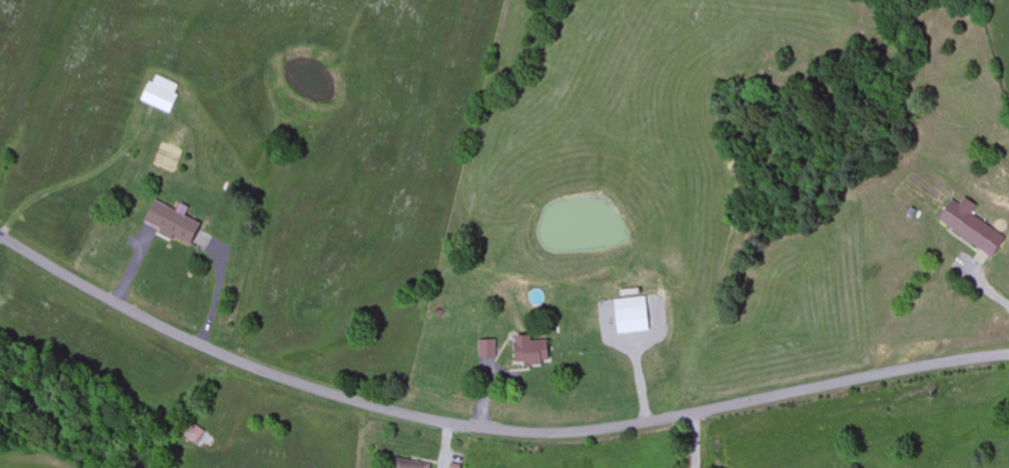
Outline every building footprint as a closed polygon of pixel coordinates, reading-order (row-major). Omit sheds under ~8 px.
[(179,86),(157,77),(154,85),(148,82),(139,101),(173,115),(181,96),(176,94),(179,86)] [(997,258),(1008,239),(972,215),(978,206),(965,198),(961,206),(953,201),(940,222),(997,258)] [(196,247),(206,225),(188,217),(192,208),(183,204),(179,211),(157,201),(146,224),(196,247)] [(614,310),(615,335),(653,333),(652,308),(614,310)] [(517,336),(517,365),(552,365),(552,340),(533,340),(533,336),(517,336)] [(478,340),(478,358),(495,358),(495,340),(478,340)] [(205,433),(194,425),(185,436),(196,445),(205,433)] [(396,459),(394,467),(432,467),(433,465),(396,459)]
